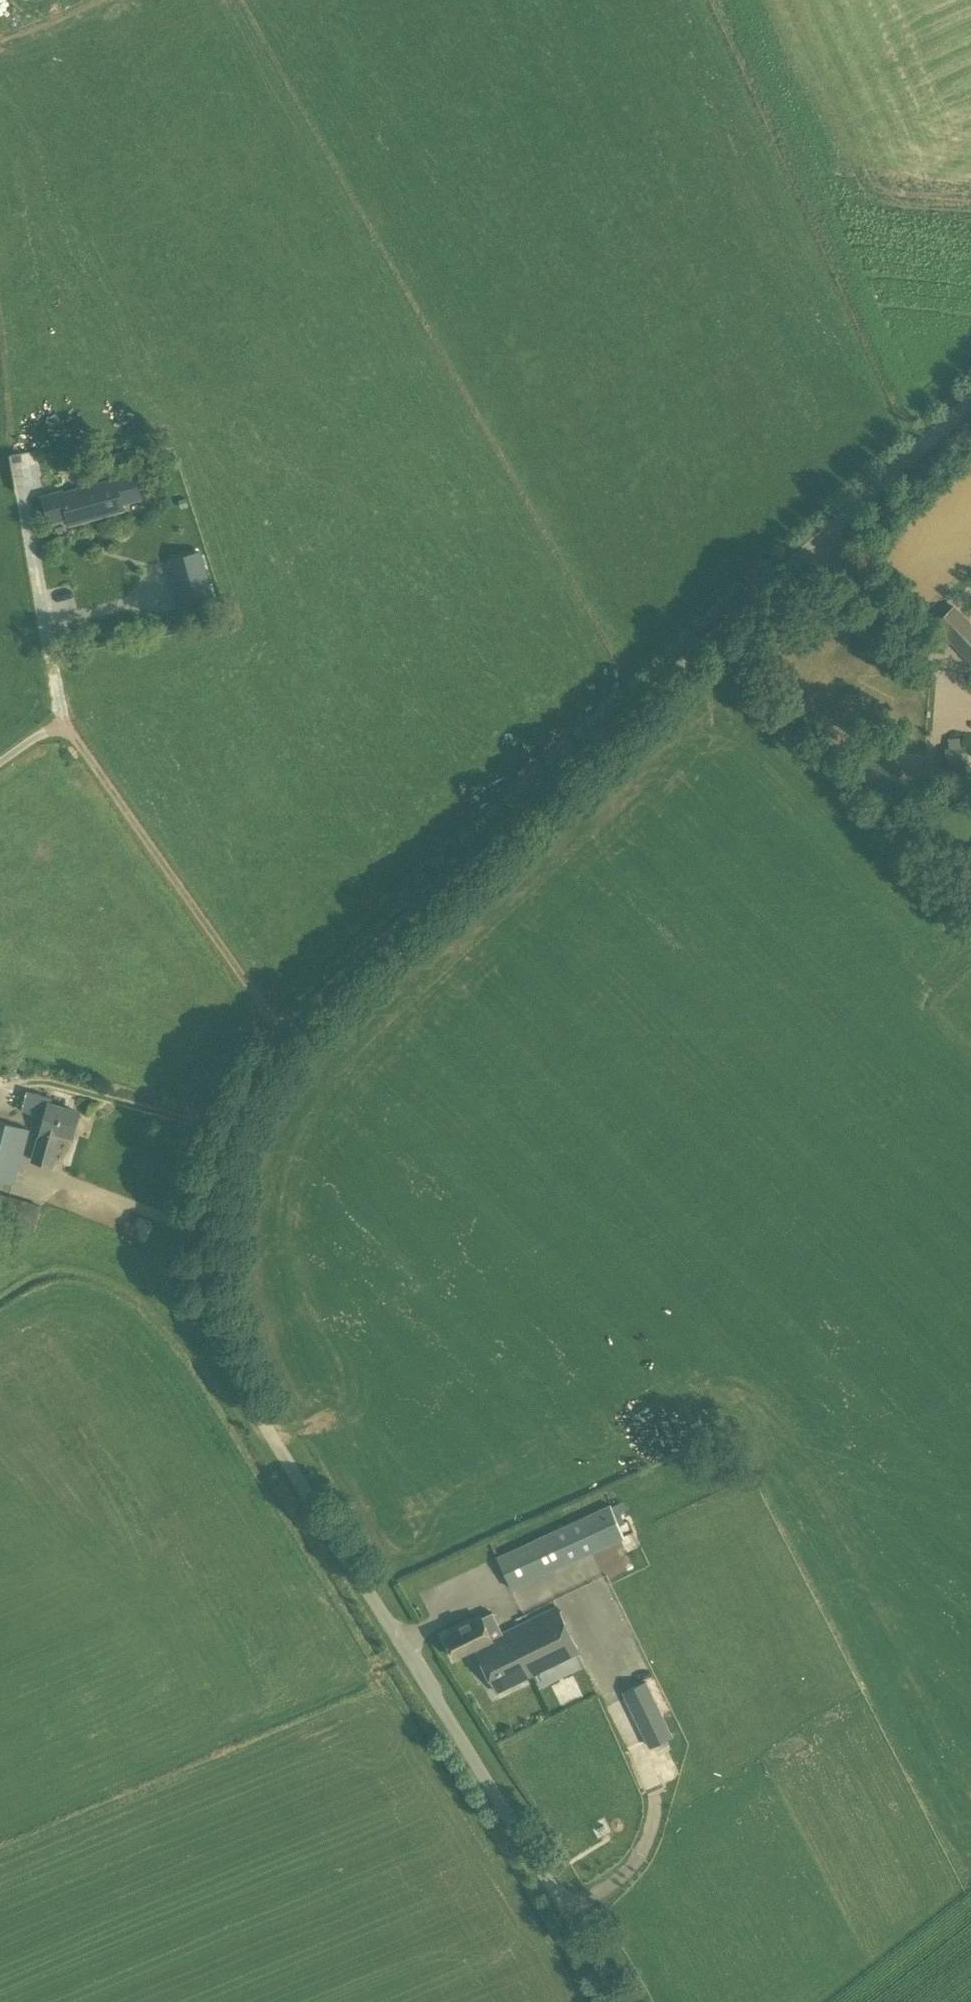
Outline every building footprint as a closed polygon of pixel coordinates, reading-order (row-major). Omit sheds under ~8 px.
[(140,496),(132,469),(112,474),(113,476),(61,491),(61,489),(41,494),(49,522),(67,517),(69,523),(123,508),(121,501),(140,496)] [(207,571),(182,579),(189,602),(214,594),(207,571)] [(934,623),(949,640),(970,621),(966,618),(954,604),(934,623)] [(946,761),(966,759),(965,747),(945,749),(946,761)] [(71,1136),(78,1112),(49,1104),(33,1160),(51,1165),(61,1133),(71,1136)] [(30,1129),(0,1121),(0,1180),(14,1184),(30,1129)] [(42,1205),(0,1192),(0,1223),(33,1233),(42,1205)] [(511,1588),(625,1536),(610,1504),(496,1556),(511,1588)] [(579,1656),(555,1607),(501,1632),(492,1612),(443,1635),(453,1656),(475,1646),(497,1691),(572,1655),(574,1658),(579,1656)] [(646,1680),(622,1692),(649,1748),(673,1736),(646,1680)]
